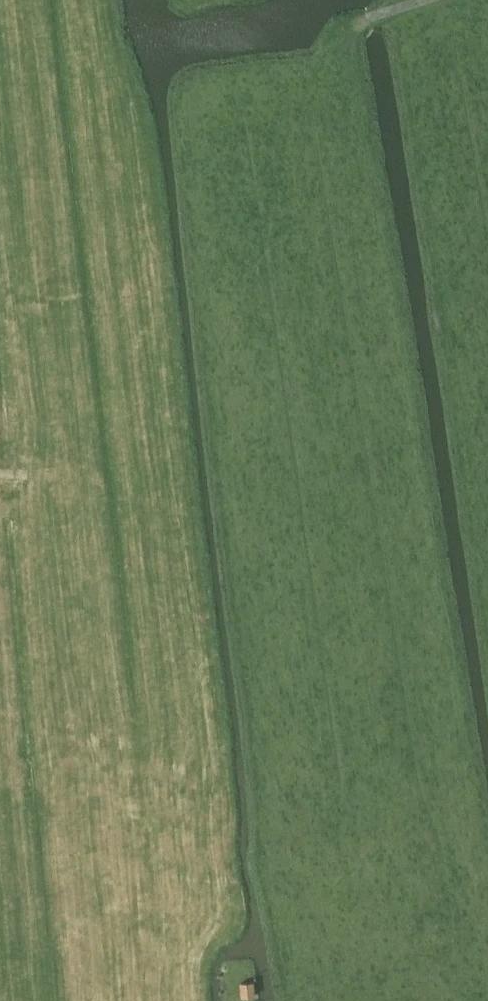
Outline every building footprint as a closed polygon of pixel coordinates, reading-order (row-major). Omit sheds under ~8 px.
[(241,997),(255,995),(253,977),(239,979),(241,997)]
